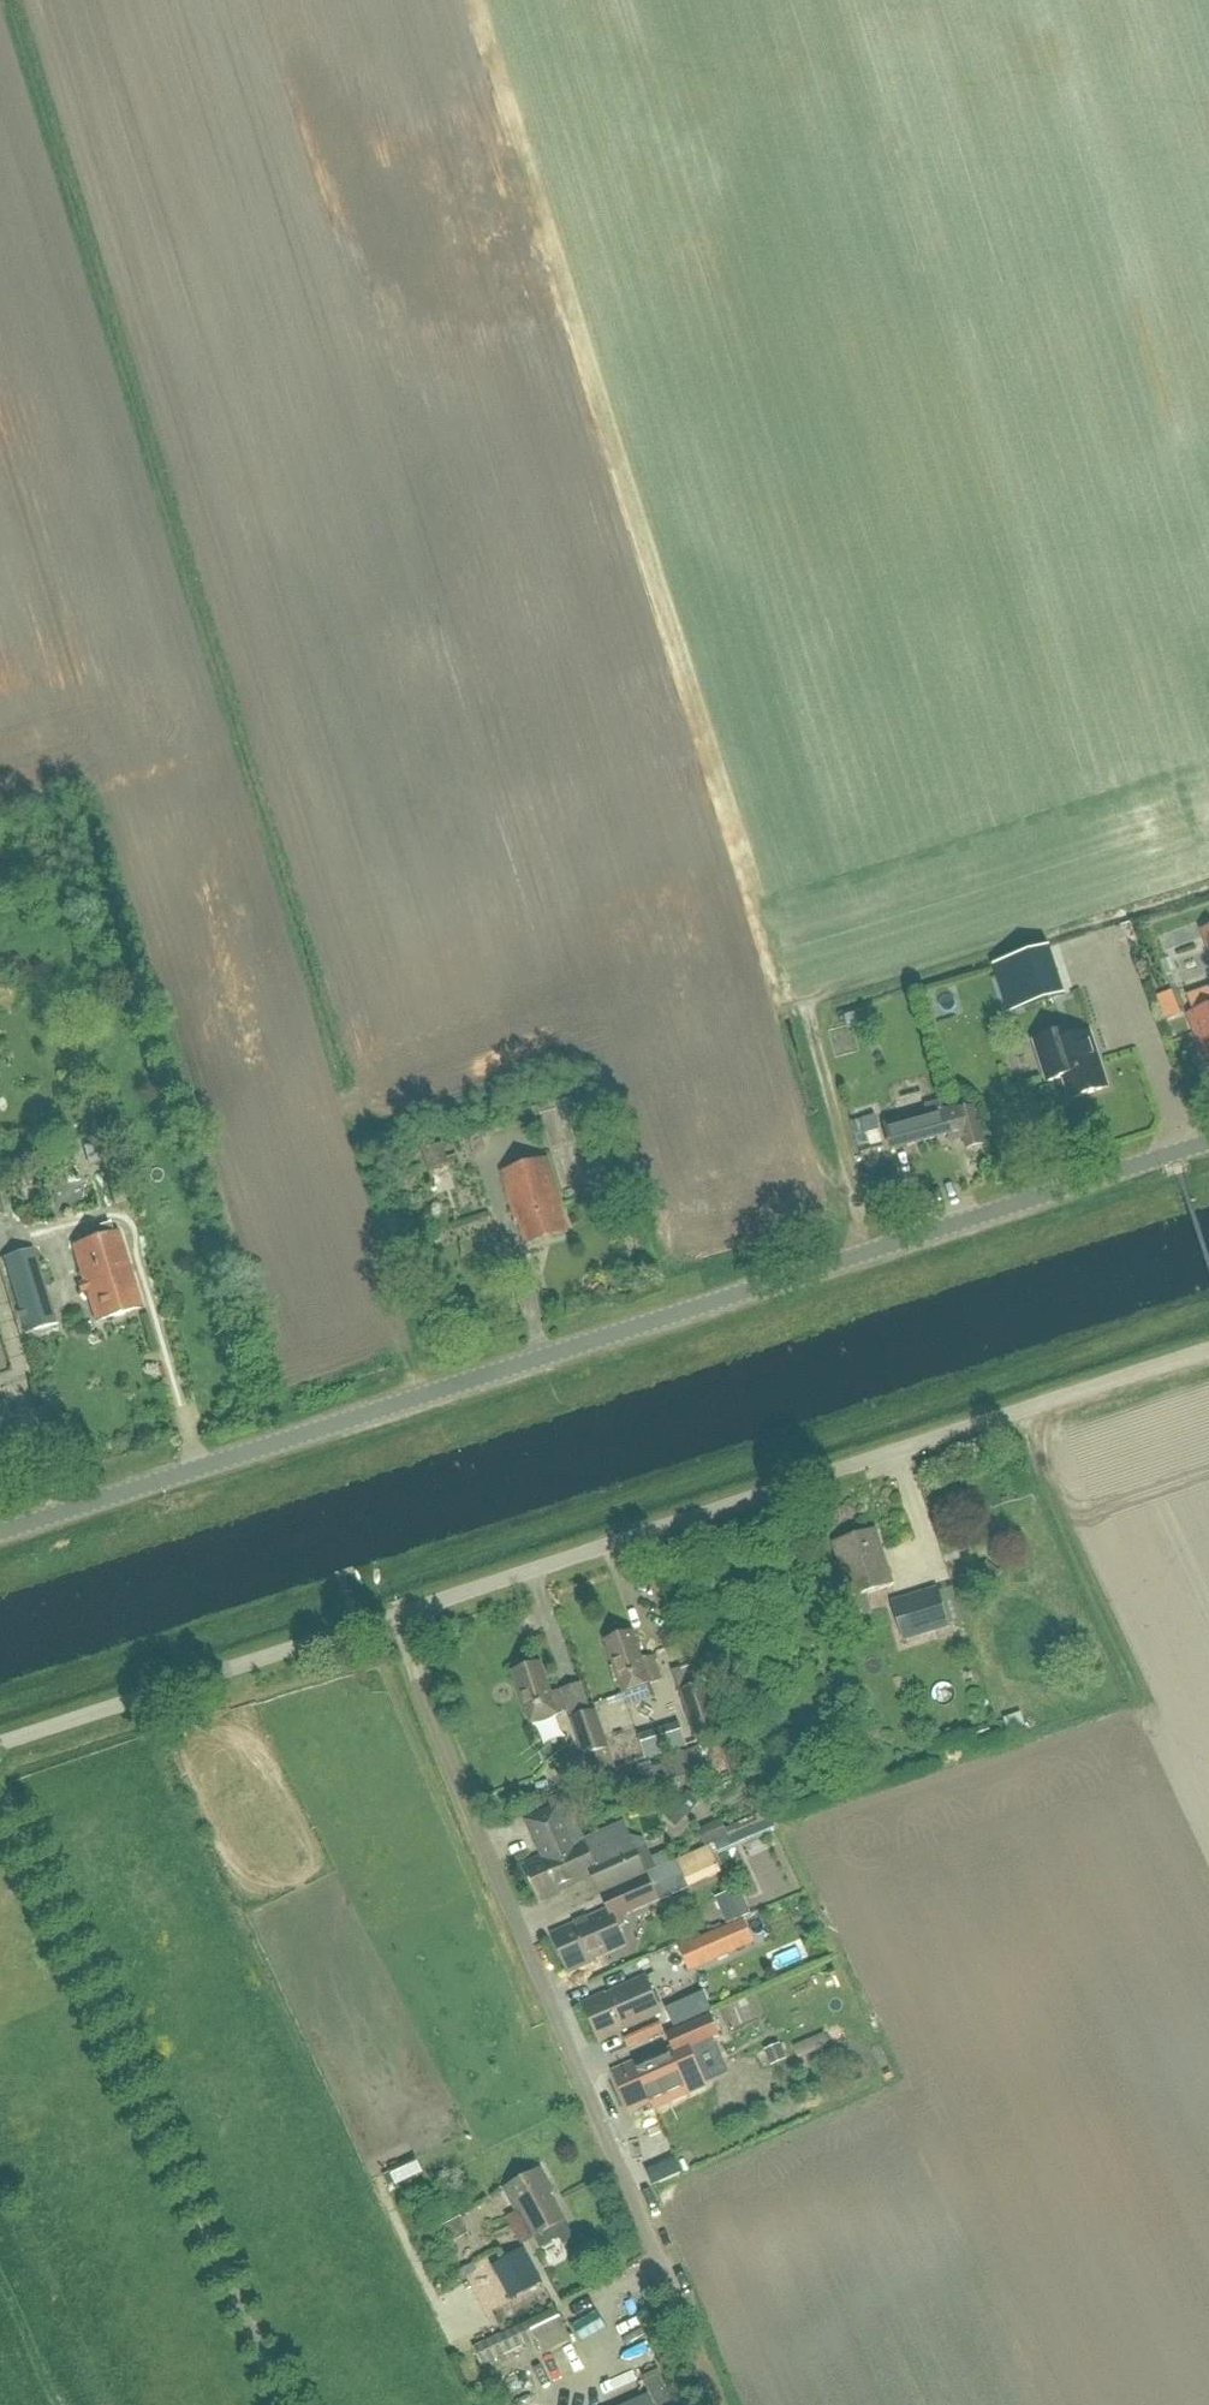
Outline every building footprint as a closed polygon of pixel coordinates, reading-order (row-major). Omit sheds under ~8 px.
[(1200,932),(1208,956),(1208,929),(1200,932)] [(1071,988),(1061,955),(999,972),(1008,1006),(1071,988)] [(1171,992),(1156,998),(1165,1021),(1180,1015),(1171,992)] [(1188,1015),(1207,1070),(1208,1070),(1208,1008),(1188,1015)] [(1108,1088),(1091,1033),(1075,1038),(1072,1029),(1033,1042),(1047,1083),(1062,1078),(1070,1101),(1108,1088)] [(983,1145),(974,1108),(955,1113),(954,1109),(942,1112),(941,1109),(927,1113),(928,1117),(904,1124),(902,1119),(883,1124),(891,1152),(947,1136),(949,1142),(962,1139),(965,1150),(983,1145)] [(879,1130),(875,1117),(852,1123),(855,1137),(879,1130)] [(882,1143),(879,1131),(867,1134),(870,1146),(882,1143)] [(562,1208),(547,1158),(500,1173),(515,1221),(517,1220),(525,1246),(568,1234),(560,1208),(562,1208)] [(141,1307),(117,1233),(71,1247),(95,1322),(141,1307)] [(57,1326),(32,1250),(1,1260),(26,1336),(57,1326)] [(891,1585),(875,1531),(834,1544),(850,1598),(866,1593),(891,1585)] [(958,1629),(943,1590),(894,1609),(909,1648),(958,1629)] [(866,1593),(850,1598),(857,1619),(872,1615),(866,1593)] [(643,1661),(633,1632),(605,1642),(623,1694),(661,1681),(653,1658),(643,1661)] [(551,1694),(540,1663),(513,1673),(531,1724),(567,1712),(560,1691),(551,1694)] [(721,1730),(704,1683),(679,1692),(695,1739),(721,1730)] [(606,1750),(593,1712),(569,1720),(582,1758),(606,1750)] [(583,1843),(562,1795),(549,1801),(553,1810),(528,1822),(542,1854),(521,1864),(539,1903),(562,1893),(561,1891),(574,1885),(574,1884),(593,1876),(601,1893),(649,1871),(628,1824),(583,1843)] [(679,1855),(690,1883),(722,1869),(710,1842),(679,1855)] [(657,1901),(647,1879),(603,1899),(609,1911),(575,1926),(574,1924),(552,1934),(569,1972),(591,1963),(590,1960),(626,1945),(615,1919),(657,1901)] [(739,1888),(714,1899),(726,1927),(744,1920),(752,1916),(739,1888)] [(690,1972),(754,1944),(744,1920),(726,1927),(679,1947),(690,1972)] [(661,2013),(645,1977),(605,1995),(604,1994),(582,2004),(599,2042),(621,2032),(621,2031),(661,2013)] [(635,2063),(613,2072),(629,2111),(651,2101),(654,2109),(669,2103),(707,2087),(692,2050),(719,2038),(710,2016),(665,2035),(671,2049),(649,2059),(636,2065),(635,2063)] [(534,2239),(529,2242),(534,2252),(558,2239),(562,2245),(574,2239),(564,2222),(550,2195),(553,2193),(540,2169),(503,2190),(515,2214),(519,2212),(534,2239)] [(543,2283),(526,2249),(510,2257),(527,2291),(543,2283)] [(570,2340),(555,2310),(473,2349),(481,2366),(536,2340),(543,2353),(570,2340)]
